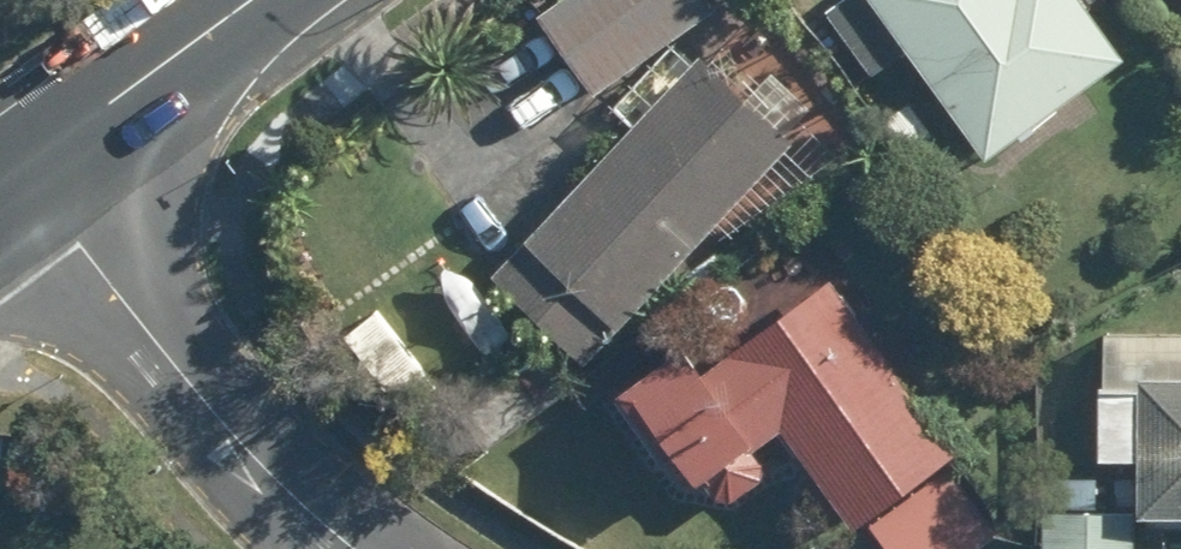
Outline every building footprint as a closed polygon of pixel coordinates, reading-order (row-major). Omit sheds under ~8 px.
[(595,93),(717,9),(711,0),(556,0),(539,12),(595,93)] [(988,155),(1126,56),(1086,0),(839,0),(828,8),(876,74),(911,49),(988,155)] [(494,273),(587,361),(795,141),(788,133),(814,106),(774,68),(748,96),(703,53),(494,273)] [(956,452),(834,277),(703,367),(687,345),(624,388),(653,430),(659,426),(698,482),(758,441),(759,442),(785,424),(855,524),(868,515),(892,548),(974,548),(1001,530),(949,457),(956,452)] [(1141,514),(1180,514),(1180,376),(1140,376),(1140,384),(1101,384),(1101,457),(1141,457),(1141,514)] [(1138,510),(1045,510),(1045,548),(1138,548),(1138,510)]
